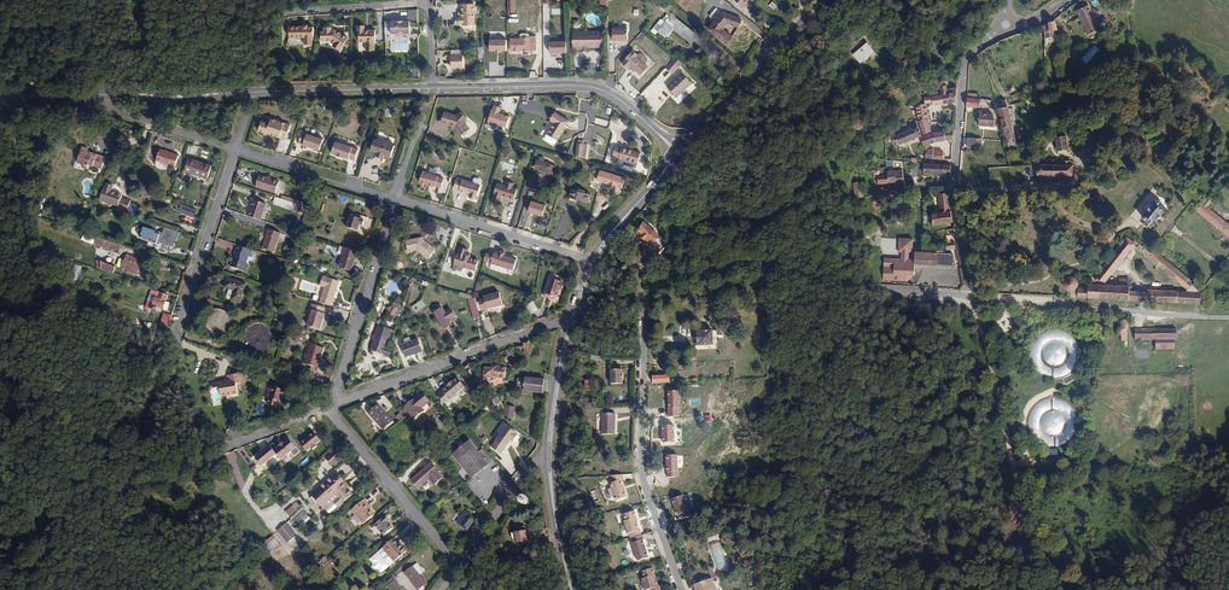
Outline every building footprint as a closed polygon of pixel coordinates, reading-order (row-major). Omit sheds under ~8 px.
[(666,2),(661,9),(667,13),(672,6),(666,2)] [(476,25),(475,4),(463,4),(463,17),(458,17),(457,18),(457,23),(458,24),(463,24),(464,25),(476,25)] [(996,9),(989,7),(987,13),(993,15),(996,9)] [(1087,7),(1076,14),(1086,30),(1097,24),(1087,7)] [(726,46),(733,37),(724,28),(727,24),(739,27),(742,19),(721,11),(708,29),(726,46)] [(689,42),(696,34),(672,12),(658,30),(665,36),(672,27),(689,42)] [(408,33),(407,21),(389,22),(389,34),(408,33)] [(314,36),(314,25),(309,25),(309,22),(304,23),(304,25),(289,25),(290,36),(305,36),(305,43),(312,43),(312,36),(314,36)] [(377,41),(377,29),(369,29),(369,31),(365,31),(365,24),(357,25),(358,36),(360,36),(360,41),(367,41),(367,50),(375,50),(375,41),(377,41)] [(1048,38),(1056,37),(1055,26),(1049,26),(1049,32),(1047,32),(1048,38)] [(333,30),(333,28),(324,28),(324,32),(321,32),(321,43),(334,43),(334,46),(341,50),(349,39),(336,30),(333,30)] [(628,28),(613,28),(613,40),(628,40),(628,28)] [(607,47),(606,31),(576,32),(577,49),(587,49),(587,46),(591,46),(591,48),(607,47)] [(641,41),(646,34),(642,31),(636,38),(641,41)] [(542,47),(541,32),(533,32),(533,35),(515,35),(515,50),(538,50),(538,47),(542,47)] [(506,51),(506,40),(490,40),(490,50),(495,50),(495,54),(501,54),(501,51),(506,51)] [(566,41),(550,41),(550,54),(567,53),(566,41)] [(861,62),(874,50),(867,42),(854,55),(861,62)] [(1090,56),(1089,47),(1073,50),(1075,59),(1090,56)] [(635,52),(633,49),(625,57),(626,59),(622,63),(627,68),(630,67),(635,71),(636,70),(641,75),(649,67),(646,63),(648,61),(647,59),(642,53),(639,53),(638,55),(635,52)] [(452,70),(464,69),(464,57),(452,57),(452,70)] [(675,57),(666,68),(672,73),(681,63),(675,57)] [(676,97),(692,83),(681,72),(666,86),(676,97)] [(942,103),(956,101),(957,87),(949,87),(949,83),(946,79),(936,81),(937,85),(938,94),(941,94),(942,103)] [(934,105),(942,103),(941,94),(938,94),(930,95),(931,103),(932,105),(934,105)] [(923,96),(924,104),(931,103),(930,95),(923,96)] [(970,99),(967,99),(967,107),(979,110),(981,103),(978,102),(970,99)] [(995,105),(993,105),(1005,143),(1015,140),(1002,102),(999,103),(998,100),(995,102),(995,105)] [(486,122),(505,128),(509,115),(500,112),(502,107),(492,104),(486,122)] [(926,116),(925,104),(915,105),(918,119),(921,130),(929,129),(926,116)] [(1187,111),(1198,120),(1202,115),(1190,107),(1187,111)] [(464,135),(472,129),(466,121),(469,118),(463,112),(459,116),(447,112),(443,122),(457,126),(464,135)] [(563,142),(576,123),(561,114),(556,122),(559,124),(552,136),(563,142)] [(988,128),(989,116),(978,115),(978,127),(988,128)] [(1202,115),(1198,120),(1203,124),(1206,119),(1202,115)] [(596,117),(594,123),(607,126),(609,121),(596,117)] [(265,121),(262,131),(270,134),(271,131),(274,133),(274,135),(284,138),(284,137),(291,139),(295,125),(275,119),(273,123),(265,121)] [(894,149),(920,134),(913,122),(910,123),(907,125),(909,129),(889,141),(894,149)] [(1072,135),(1071,127),(1062,128),(1063,133),(1060,137),(1054,138),(1055,151),(1068,149),(1067,136),(1072,135)] [(948,141),(953,140),(953,130),(933,132),(921,135),(924,145),(932,143),(937,142),(948,141)] [(306,133),(303,143),(308,145),(308,146),(325,151),(328,140),(306,133)] [(977,149),(979,140),(968,138),(967,142),(967,147),(977,149)] [(387,155),(394,157),(398,145),(378,139),(374,151),(381,153),(387,155)] [(362,150),(340,142),(336,154),(341,156),(348,159),(348,158),(353,160),(354,159),(359,160),(362,150)] [(576,143),(573,158),(582,160),(583,144),(576,143)] [(640,151),(615,145),(612,156),(637,162),(640,151)] [(90,148),(85,147),(82,157),(90,160),(92,153),(93,151),(89,150),(90,148)] [(175,165),(178,154),(159,149),(156,160),(175,165)] [(924,150),(924,158),(934,159),(934,150),(924,150)] [(934,150),(934,159),(947,160),(947,152),(934,150)] [(82,157),(80,161),(85,163),(84,166),(89,169),(91,164),(103,168),(107,157),(106,156),(103,164),(95,161),(97,153),(96,152),(95,152),(94,153),(92,153),(90,160),(82,157)] [(103,164),(106,156),(98,153),(97,153),(95,161),(103,164)] [(210,178),(213,166),(191,159),(187,171),(210,178)] [(545,172),(544,174),(554,177),(558,166),(550,164),(551,161),(547,159),(545,163),(543,162),(540,170),(545,172)] [(1060,164),(1036,165),(1037,178),(1040,178),(1061,177),(1061,176),(1063,175),(1065,175),(1072,175),(1071,164),(1070,164),(1069,159),(1060,160),(1060,164)] [(923,173),(950,174),(951,166),(924,164),(923,173)] [(887,170),(886,166),(877,167),(877,169),(869,170),(870,177),(873,177),(877,177),(878,182),(878,184),(888,183),(887,170)] [(894,171),(887,170),(888,183),(896,183),(896,179),(894,171)] [(421,182),(437,187),(437,186),(443,188),(446,179),(440,177),(441,176),(424,171),(421,182)] [(902,171),(894,171),(896,179),(903,179),(902,171)] [(625,177),(606,173),(604,182),(623,187),(625,177)] [(280,193),(284,180),(264,174),(260,186),(280,193)] [(459,180),(456,189),(462,191),(462,192),(472,195),(471,199),(477,201),(478,197),(479,198),(483,187),(465,181),(465,182),(459,180)] [(504,186),(495,183),(492,193),(496,194),(494,200),(500,202),(502,196),(513,200),(517,190),(511,188),(513,184),(506,181),(504,186)] [(583,194),(584,191),(578,189),(577,191),(573,190),(571,197),(590,204),(592,197),(583,194)] [(127,213),(130,205),(121,202),(122,197),(104,192),(101,199),(119,206),(118,210),(127,213)] [(940,213),(952,211),(949,194),(937,196),(940,213)] [(1214,200),(1207,195),(1199,204),(1198,203),(1193,207),(1228,236),(1228,224),(1209,207),(1214,200)] [(303,210),(305,205),(281,196),(279,202),(303,210)] [(252,215),(265,219),(270,203),(258,199),(252,215)] [(546,205),(531,200),(528,212),(543,216),(546,205)] [(181,202),(178,211),(197,218),(200,209),(181,202)] [(238,204),(231,202),(230,208),(236,210),(238,204)] [(1171,211),(1160,202),(1146,220),(1156,228),(1171,211)] [(127,213),(136,216),(137,208),(130,205),(127,213)] [(350,225),(361,229),(363,222),(366,223),(368,219),(370,219),(371,216),(359,211),(358,215),(354,213),(350,225)] [(938,224),(953,222),(952,211),(940,213),(931,215),(935,231),(939,230),(938,224)] [(181,236),(183,231),(172,227),(151,221),(150,227),(141,225),(139,226),(137,231),(139,234),(145,238),(144,239),(158,243),(159,241),(171,245),(171,243),(176,245),(178,240),(179,240),(180,235),(181,236)] [(278,251),(284,231),(272,228),(266,247),(278,251)] [(649,235),(641,228),(635,234),(636,235),(635,236),(636,238),(637,239),(638,239),(639,238),(640,239),(637,242),(640,245),(649,235)] [(882,274),(908,278),(910,256),(910,251),(910,248),(914,249),(916,236),(901,233),(899,247),(903,247),(902,255),(895,254),(894,262),(890,262),(890,254),(885,253),(882,274)] [(949,243),(957,242),(956,234),(947,235),(949,243)] [(83,235),(81,241),(93,244),(95,239),(83,235)] [(1136,244),(1134,243),(1127,237),(1082,279),(1100,278),(1105,273),(1135,246),(1136,244)] [(415,250),(427,259),(433,250),(422,241),(422,242),(421,243),(419,242),(418,238),(408,240),(410,250),(415,250)] [(120,252),(121,245),(102,239),(100,246),(120,252)] [(1196,301),(1200,301),(1200,290),(1198,289),(1199,286),(1156,250),(1152,253),(1141,244),(1137,247),(1143,252),(1142,253),(1143,255),(1145,253),(1145,254),(1144,255),(1146,257),(1148,256),(1149,257),(1148,259),(1149,260),(1151,258),(1152,259),(1150,261),(1152,262),(1154,261),(1182,284),(1180,288),(1147,287),(1147,290),(1147,299),(1196,301)] [(256,251),(241,246),(238,257),(239,258),(239,260),(237,260),(234,267),(250,272),(252,265),(250,264),(252,255),(255,256),(256,251)] [(343,255),(339,267),(350,271),(354,258),(358,259),(360,251),(344,246),(341,255),(343,255)] [(455,255),(451,266),(473,272),(476,263),(467,260),(469,256),(465,255),(466,251),(458,248),(456,255),(455,255)] [(493,255),(486,253),(484,262),(513,271),(516,259),(506,256),(505,252),(499,250),(498,253),(494,252),(493,255)] [(910,256),(908,278),(915,272),(916,262),(952,267),(953,255),(918,251),(917,257),(910,256)] [(143,260),(126,254),(121,271),(136,275),(139,271),(141,267),(143,260)] [(114,274),(115,266),(96,260),(97,268),(114,274)] [(74,264),(70,279),(77,281),(81,266),(74,264)] [(333,276),(348,281),(350,274),(336,270),(333,276)] [(751,270),(737,272),(739,280),(753,278),(751,270)] [(1100,278),(1100,282),(1117,283),(1117,274),(1105,273),(1100,278)] [(953,287),(954,275),(939,275),(938,286),(953,287)] [(1065,291),(1068,291),(1072,289),(1074,284),(1073,280),(1071,277),(1067,276),(1063,277),(1060,279),(1059,282),(1059,287),(1062,290),(1065,291)] [(327,288),(322,302),(333,306),(335,301),(335,302),(339,292),(338,292),(339,289),(340,289),(342,283),(326,277),(323,287),(327,288)] [(250,284),(231,278),(228,287),(232,289),(237,290),(234,299),(244,302),(250,284)] [(558,299),(563,284),(549,279),(544,297),(555,300),(555,298),(558,299)] [(1077,297),(1137,299),(1137,290),(1125,290),(1125,283),(1117,283),(1100,282),(1084,282),(1083,288),(1077,288),(1077,295),(1077,297)] [(161,313),(162,309),(166,310),(169,303),(166,301),(167,295),(151,289),(146,307),(161,313)] [(1142,299),(1147,299),(1147,290),(1137,290),(1137,299),(1142,299)] [(479,311),(499,303),(494,291),(479,297),(480,299),(475,301),(479,311)] [(470,321),(478,317),(476,312),(472,303),(470,298),(469,298),(467,297),(463,296),(450,292),(448,300),(462,303),(470,321)] [(427,306),(421,298),(412,305),(418,312),(427,306)] [(88,317),(101,321),(103,316),(99,315),(103,303),(94,300),(88,317)] [(397,309),(399,304),(392,301),(388,314),(397,317),(399,309),(397,309)] [(311,325),(323,329),(328,313),(326,313),(328,308),(316,304),(314,309),(316,310),(311,325)] [(453,318),(447,306),(441,309),(443,313),(437,316),(443,330),(453,326),(450,319),(453,318)] [(235,326),(235,324),(235,323),(235,321),(234,318),(233,315),(232,314),(231,313),(227,310),(225,309),(223,308),(221,308),(218,308),(215,308),(212,309),(211,310),(208,312),(207,313),(206,316),(205,317),(204,319),(203,322),(203,324),(203,326),(204,328),(205,331),(206,333),(208,335),(211,337),(214,338),(215,339),(217,339),(220,339),(223,339),(226,338),(228,337),(230,335),(231,334),(232,333),(233,332),(234,329),(235,326)] [(1127,337),(1126,321),(1116,320),(1116,342),(1124,342),(1124,337),(1127,337)] [(276,340),(277,337),(276,335),(276,333),(275,330),(274,328),(273,327),(271,325),(270,324),(269,324),(267,323),(266,322),(264,322),(263,322),(259,321),(256,322),(254,323),(253,324),(250,325),(249,327),(247,329),(246,332),(245,335),(245,338),(245,340),(246,341),(247,344),(249,347),(249,348),(251,349),(253,351),(256,352),(259,352),(262,353),(265,352),(266,352),(268,351),(269,350),(271,349),(272,348),(274,345),(275,343),(276,340)] [(380,324),(377,335),(389,339),(393,328),(380,324)] [(294,341),(303,344),(308,330),(299,327),(294,341)] [(713,344),(713,328),(698,328),(697,344),(713,344)] [(1132,330),(1132,341),(1157,341),(1157,349),(1175,349),(1175,341),(1177,341),(1177,330),(1132,330)] [(1063,333),(1060,332),(1058,332),(1056,331),(1054,331),(1050,331),(1046,332),(1044,332),(1040,334),(1038,335),(1035,337),(1031,341),(1029,345),(1028,347),(1026,353),(1026,359),(1027,363),(1028,367),(1029,368),(1031,372),(1032,373),(1035,376),(1040,380),(1044,381),(1046,382),(1050,383),(1052,383),(1056,382),(1059,382),(1062,388),(1072,383),(1069,376),(1073,372),(1076,367),(1077,363),(1077,361),(1078,357),(1078,355),(1078,353),(1077,349),(1075,345),(1073,342),(1070,339),(1067,336),(1063,333)] [(389,339),(377,335),(372,349),(394,356),(396,348),(387,345),(389,339)] [(423,348),(419,337),(402,343),(406,355),(423,348)] [(523,354),(526,357),(531,353),(534,345),(532,343),(524,347),(516,347),(517,354),(523,354)] [(320,368),(327,348),(315,344),(308,364),(320,368)] [(604,357),(591,353),(590,358),(604,362),(604,357)] [(247,367),(235,368),(236,372),(216,374),(217,380),(224,379),(224,386),(241,387),(241,377),(247,377),(247,367)] [(507,379),(508,369),(492,367),(492,370),(488,370),(486,378),(495,379),(495,378),(507,379)] [(611,383),(622,383),(622,379),(623,379),(623,373),(622,373),(622,369),(611,369),(611,383)] [(543,392),(545,379),(527,375),(524,389),(543,392)] [(439,398),(444,404),(465,388),(456,377),(442,389),(444,393),(439,398)] [(270,393),(271,394),(269,400),(281,405),(284,398),(282,397),(284,392),(286,387),(274,382),(270,393)] [(422,408),(430,400),(421,391),(405,408),(417,419),(425,411),(422,408)] [(491,399),(496,406),(502,403),(498,396),(491,399)] [(391,426),(400,418),(384,400),(375,408),(381,416),(382,416),(391,426)] [(1075,433),(1076,431),(1076,429),(1076,427),(1076,423),(1074,417),(1071,411),(1069,408),(1065,406),(1060,403),(1056,401),(1050,401),(1046,401),(1040,402),(1037,404),(1032,408),(1029,411),(1027,414),(1026,416),(1025,420),(1024,424),(1024,428),(1025,432),(1026,436),(1028,440),(1032,445),(1035,447),(1036,448),(1038,449),(1044,452),(1044,459),(1055,459),(1055,452),(1058,451),(1062,450),(1067,446),(1070,443),(1072,440),(1074,437),(1075,433)] [(507,405),(506,417),(515,418),(516,406),(507,405)] [(614,432),(615,411),(601,410),(601,432),(614,432)] [(501,454),(505,449),(512,440),(514,442),(518,436),(517,434),(507,426),(491,447),(501,454)] [(320,441),(312,432),(300,442),(307,451),(310,449),(313,452),(317,448),(315,445),(320,441)] [(286,437),(272,449),(281,460),(295,448),(286,437)] [(489,464),(470,440),(453,453),(472,477),(489,464)] [(337,459),(348,451),(343,444),(332,451),(337,459)] [(275,455),(268,446),(254,457),(262,466),(275,455)] [(286,463),(299,452),(296,448),(283,458),(286,463)] [(448,476),(436,461),(414,478),(422,487),(434,478),(439,484),(448,476)] [(339,500),(340,501),(355,490),(349,481),(351,480),(344,471),(339,475),(336,470),(315,486),(315,487),(319,493),(326,501),(331,497),(335,494),(339,500)] [(620,481),(619,476),(607,476),(609,483),(607,484),(608,488),(605,489),(608,499),(611,498),(612,502),(623,498),(618,482),(620,481)] [(674,498),(680,514),(682,514),(689,511),(693,510),(688,493),(674,498)] [(339,500),(335,494),(331,497),(335,503),(339,500)] [(375,510),(365,496),(352,505),(358,512),(362,510),(367,516),(375,510)] [(528,503),(528,501),(528,499),(526,498),(526,497),(524,496),(523,496),(521,497),(520,497),(519,498),(518,500),(518,502),(519,504),(520,505),(521,506),(523,506),(525,506),(527,504),(528,503)] [(292,505),(285,512),(291,519),(298,512),(292,505)] [(626,512),(629,519),(638,516),(634,505),(625,508),(626,512)] [(303,510),(294,519),(301,526),(310,518),(303,510)] [(461,523),(470,512),(467,510),(458,520),(461,523)] [(388,518),(390,516),(386,511),(374,520),(384,532),(393,525),(388,518)] [(477,518),(470,512),(461,523),(468,529),(477,518)] [(629,532),(642,528),(639,516),(638,516),(629,519),(626,512),(623,514),(624,519),(629,532)] [(296,535),(286,524),(276,532),(287,544),(296,535)] [(527,543),(525,531),(514,533),(516,543),(520,542),(520,544),(527,543)] [(272,535),(265,541),(275,552),(282,546),(272,535)] [(405,549),(400,543),(398,544),(392,536),(380,545),(388,555),(390,553),(393,557),(405,549)] [(634,541),(640,559),(655,555),(649,537),(634,541)] [(714,540),(703,544),(713,568),(724,564),(714,540)] [(322,566),(328,560),(324,556),(318,562),(322,566)] [(408,564),(415,572),(419,569),(412,561),(408,564)] [(400,570),(405,577),(409,574),(412,578),(409,581),(413,587),(421,581),(415,572),(408,564),(400,570)] [(654,587),(648,569),(638,572),(640,579),(638,580),(641,589),(645,589),(646,589),(657,589),(656,586),(654,587)] [(397,587),(389,576),(382,581),(389,589),(393,589),(397,587)] [(707,576),(689,582),(692,589),(712,589),(707,576)]
